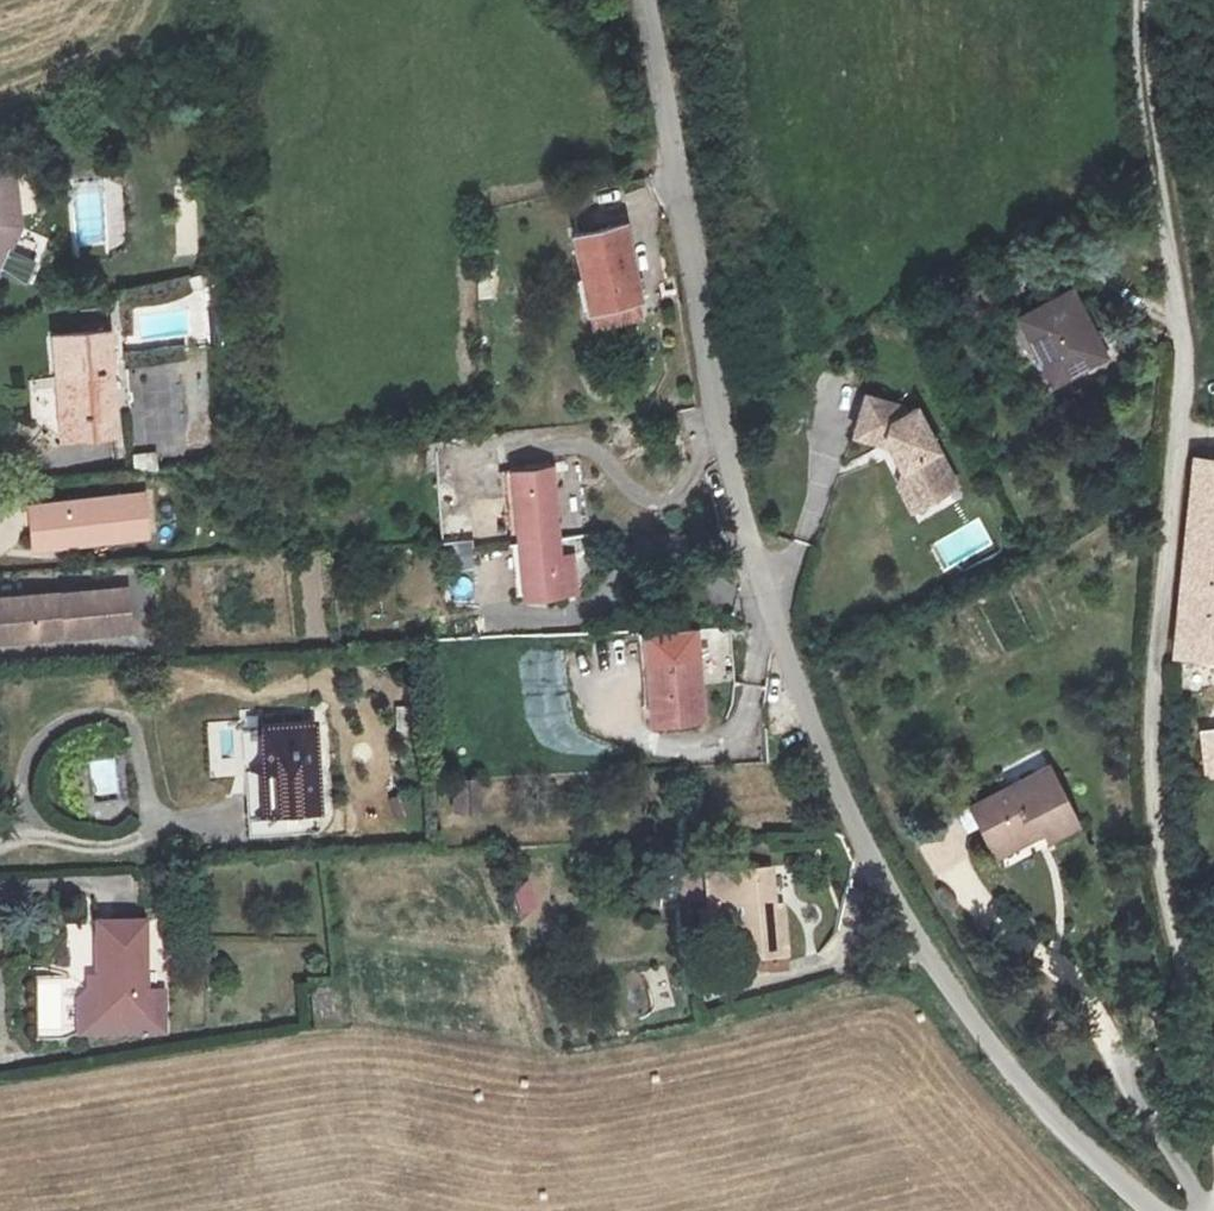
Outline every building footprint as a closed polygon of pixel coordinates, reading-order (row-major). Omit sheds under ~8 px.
[(0,170),(0,268),(19,225),(11,169),(0,170)] [(203,255),(204,185),(176,184),(175,255),(203,255)] [(627,227),(576,237),(591,313),(643,303),(627,227)] [(1080,294),(1024,320),(1054,383),(1109,358),(1080,294)] [(113,336),(55,341),(65,445),(123,440),(113,336)] [(905,411),(868,402),(859,442),(895,450),(910,474),(904,487),(919,512),(963,485),(917,411),(908,416),(905,411)] [(155,449),(131,455),(135,474),(160,468),(155,449)] [(1193,462),(1174,658),(1213,662),(1213,464),(1193,462)] [(553,467),(515,470),(526,601),(578,597),(574,557),(561,558),(553,467)] [(146,496),(29,508),(34,551),(83,546),(82,541),(109,538),(109,542),(150,538),(146,496)] [(442,539),(467,539),(467,518),(442,518),(442,539)] [(135,631),(131,586),(0,598),(0,643),(135,631)] [(696,633),(644,636),(650,728),(702,725),(696,633)] [(258,720),(264,810),(319,807),(313,716),(258,720)] [(1207,779),(1213,778),(1213,733),(1203,734),(1207,779)] [(128,792),(126,753),(91,755),(94,794),(128,792)] [(999,859),(1047,833),(1052,842),(1082,826),(1050,767),(972,809),(999,859)] [(451,816),(480,814),(478,781),(449,783),(451,816)] [(91,802),(95,821),(124,815),(121,796),(91,802)] [(710,919),(732,918),(733,959),(790,957),(789,907),(778,907),(777,866),(708,868),(710,919)] [(80,996),(81,1034),(167,1032),(165,991),(148,991),(146,923),(95,924),(97,977),(89,977),(89,989),(80,996)] [(665,969),(650,971),(655,1008),(670,1006),(665,969)]
